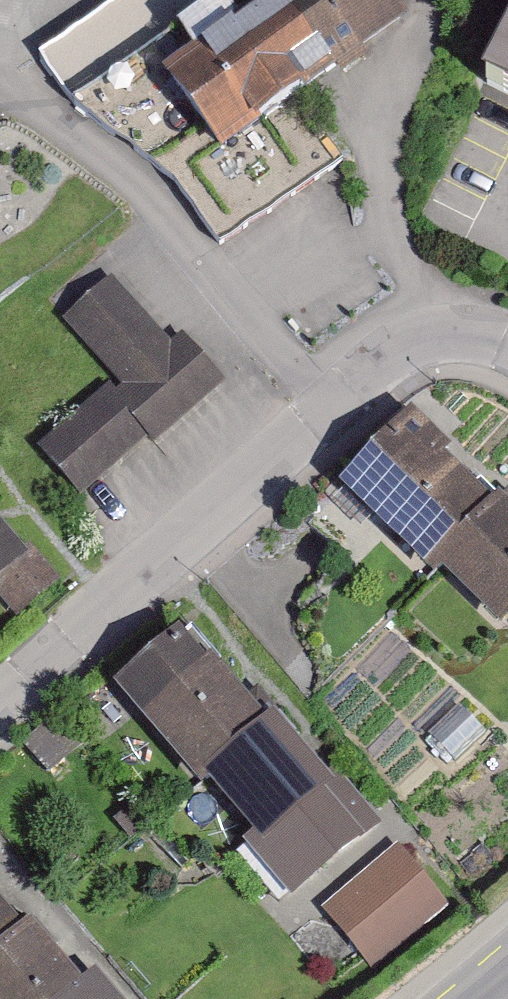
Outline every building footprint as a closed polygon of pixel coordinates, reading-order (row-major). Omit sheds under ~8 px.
[(270,0),(104,0),(40,46),(85,109),(176,165),(232,242),(348,158),(314,111),(446,16),(434,0),(273,0),(271,1),(270,0)] [(474,82),(507,98),(507,10),(474,82)] [(185,348),(123,274),(69,319),(123,384),(40,452),(90,512),(239,388),(197,338),(185,348)] [(414,415),(340,491),(446,595),(457,587),(501,630),(507,624),(507,509),(501,503),(494,508),(448,467),(457,457),(414,415)] [(0,496),(0,612),(19,595),(38,615),(76,582),(0,496)] [(206,672),(179,641),(117,693),(203,794),(213,785),(260,840),(246,852),(292,906),(383,828),(335,771),(325,778),(276,721),(266,725),(214,664),(206,672)] [(453,910),(402,848),(387,860),(325,911),(376,973),(453,910)] [(99,972),(85,985),(33,927),(20,930),(0,907),(0,998),(123,998),(99,972)]
